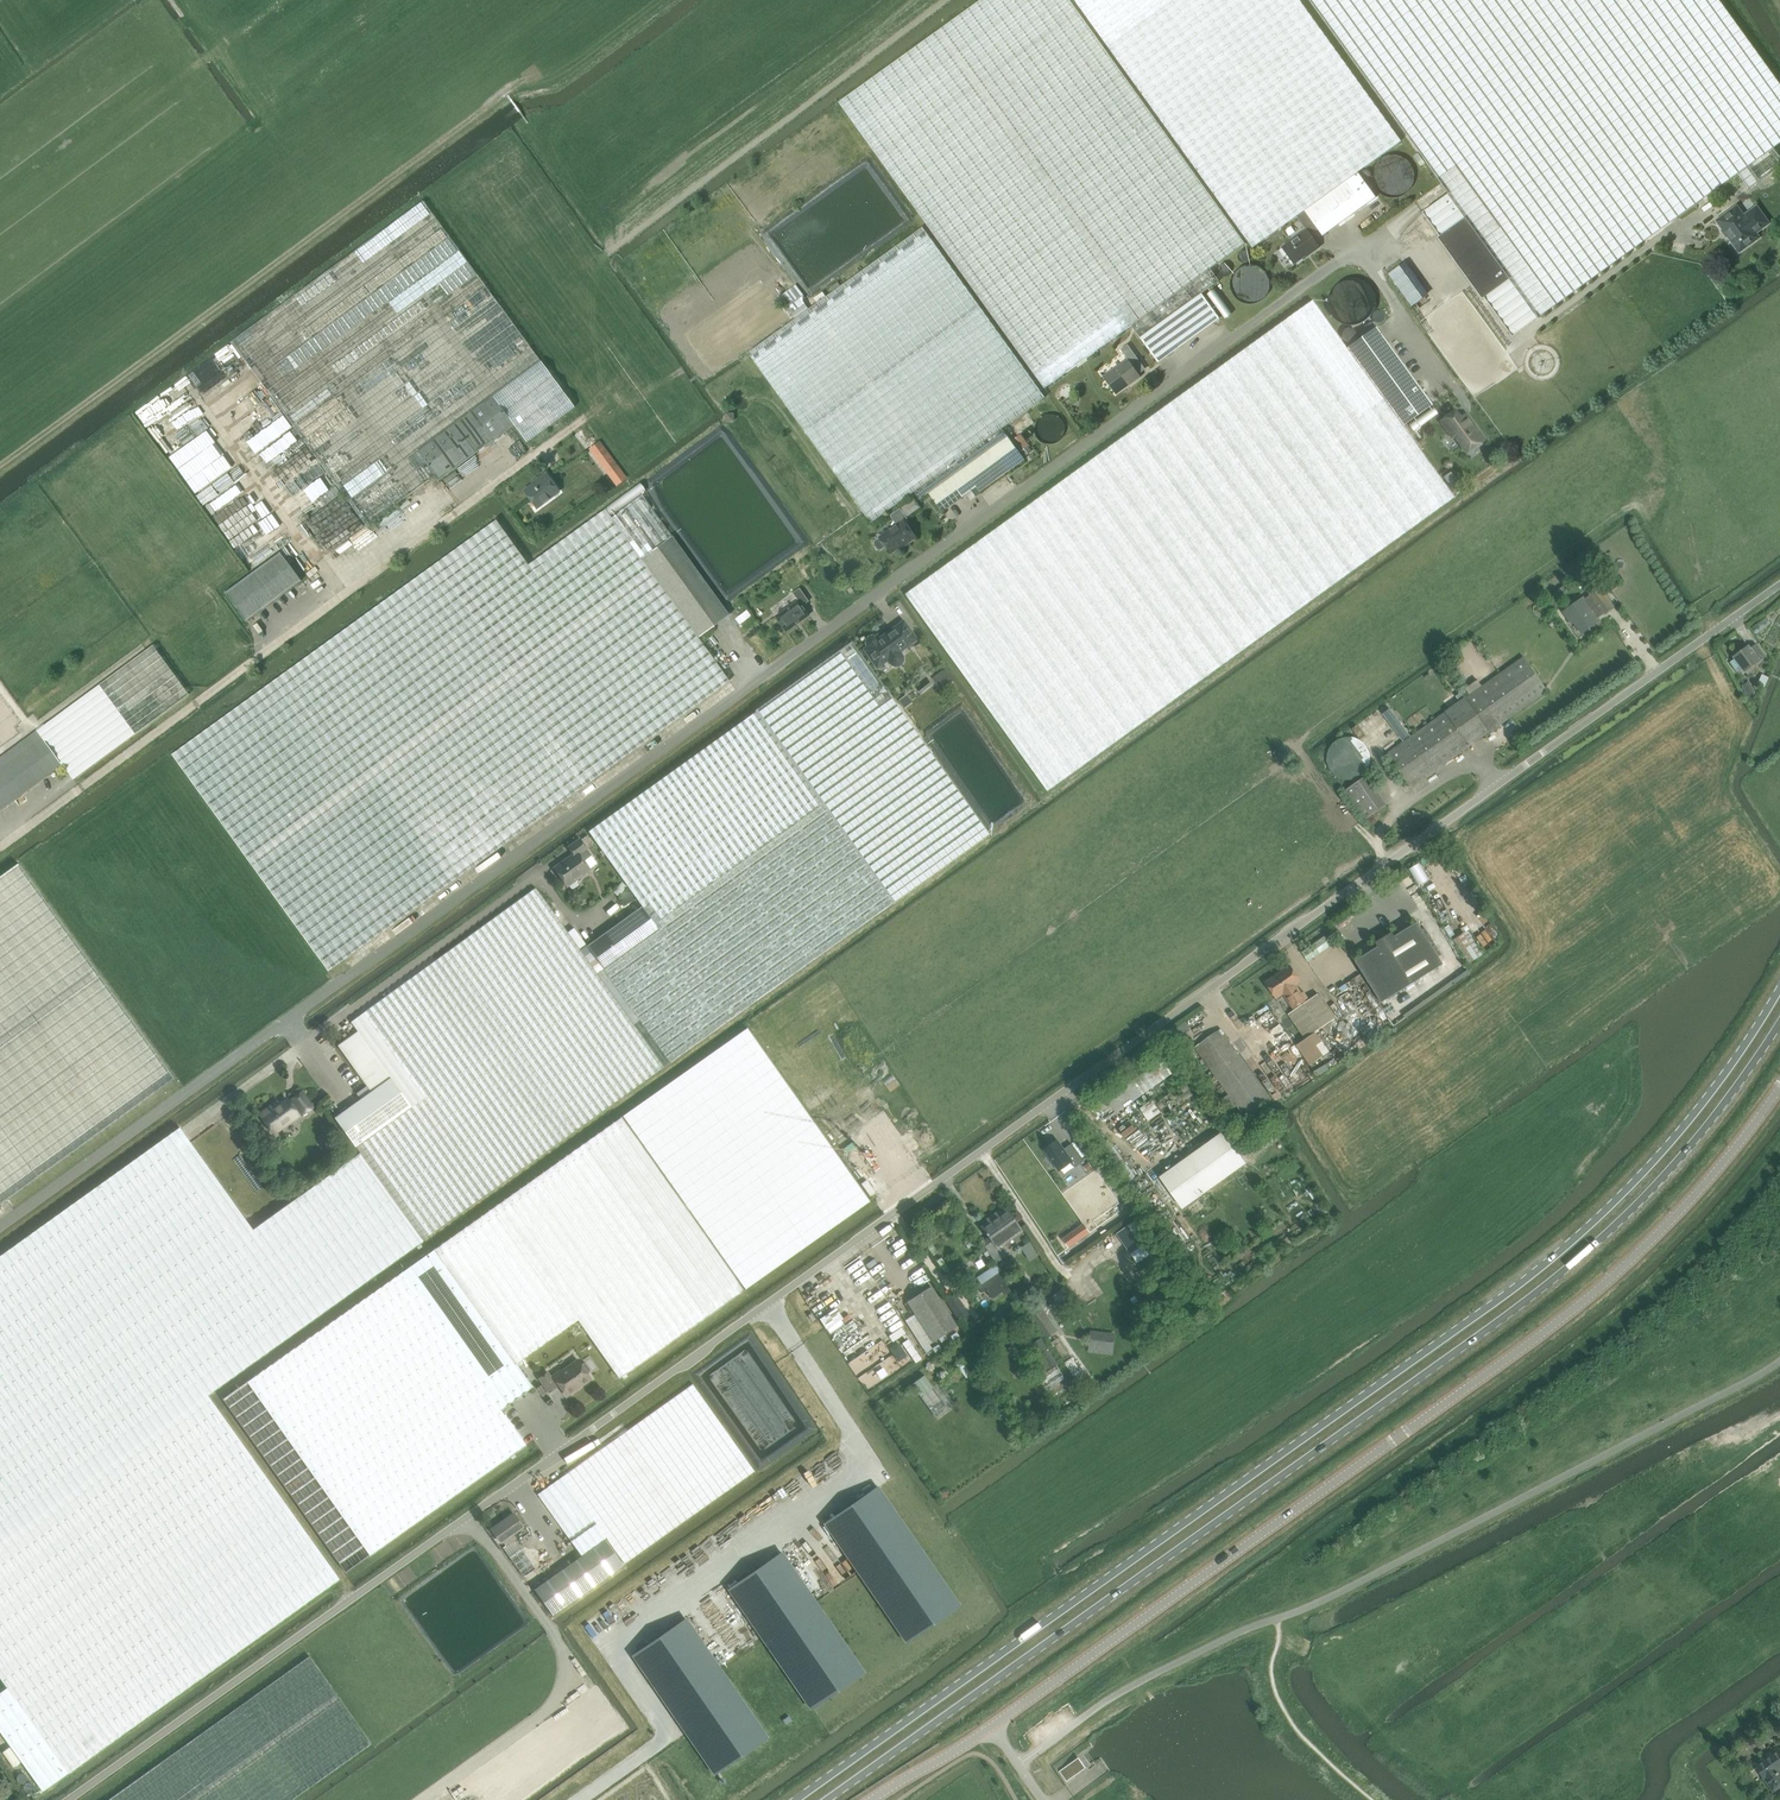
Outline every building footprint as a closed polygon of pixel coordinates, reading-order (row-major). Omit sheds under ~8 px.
[(1131,325),(1140,338),(1201,293),(1219,281),(1210,268),(1245,243),(1069,0),(979,0),(838,102),(1044,388),(1131,325)] [(1358,172),(1401,140),(1299,0),(1074,0),(1252,248),(1296,216),(1304,210),(1358,172)] [(1438,178),(1448,193),(1423,212),(1440,236),(1465,217),(1509,278),(1484,297),(1512,336),(1737,173),(1748,189),(1779,166),(1779,157),(1773,148),(1779,142),(1779,84),(1770,71),(1719,0),(1309,0),(1438,178)] [(1358,172),(1304,210),(1318,229),(1322,236),(1376,197),(1358,172)] [(232,340),(366,525),(435,474),(417,450),(491,396),(512,425),(525,443),(574,407),(422,200),(232,340)] [(1754,232),(1767,223),(1756,207),(1743,216),(1736,207),(1716,221),(1738,251),(1758,237),(1754,232)] [(1318,229),(1304,210),(1296,216),(1306,230),(1282,247),(1294,264),(1310,252),(1310,253),(1319,247),(1310,235),(1318,229)] [(1440,236),(1438,237),(1482,298),(1484,297),(1509,278),(1465,217),(1440,236)] [(750,351),(748,353),(764,376),(865,515),(870,523),(914,491),(920,500),(929,493),(1008,436),(1002,428),(1045,397),(923,227),(750,351)] [(1425,230),(1428,235),(1433,232),(1430,227),(1425,230)] [(1426,295),(1403,263),(1388,274),(1411,305),(1426,295)] [(786,297),(793,306),(800,301),(798,298),(801,297),(796,290),(786,297)] [(1201,293),(1140,338),(1158,362),(1219,318),(1201,293)] [(1405,425),(1349,348),(1315,300),(907,594),(1049,791),(1258,640),(1456,497),(1405,425)] [(1372,322),(1358,331),(1363,338),(1376,329),(1372,322)] [(1349,348),(1405,425),(1434,404),(1379,327),(1349,348)] [(1128,360),(1104,377),(1101,373),(1100,373),(1116,394),(1115,393),(1139,376),(1140,377),(1140,376),(1132,364),(1138,359),(1127,344),(1120,349),(1128,360)] [(417,450),(435,474),(438,479),(512,425),(491,396),(417,450)] [(1469,452),(1486,440),(1467,414),(1463,418),(1458,411),(1443,421),(1454,437),(1457,436),(1469,452)] [(1020,433),(1012,440),(1021,452),(1029,446),(1030,446),(1020,433)] [(1008,436),(929,493),(942,511),(976,486),(980,491),(1024,459),(1008,436)] [(536,508),(557,492),(546,476),(534,485),(532,483),(523,490),(536,508)] [(728,680),(697,637),(640,558),(671,536),(641,495),(611,517),(604,508),(527,564),(495,519),(170,754),(327,970),(728,680)] [(906,545),(916,537),(904,521),(907,519),(900,509),(890,516),(897,525),(875,541),(874,545),(878,550),(881,550),(886,546),(891,553),(904,543),(906,545)] [(728,614),(671,536),(640,558),(697,637),(728,614)] [(300,581),(297,576),(279,552),(225,592),(246,620),(300,581)] [(1611,580),(1619,574),(1611,563),(1603,569),(1611,580)] [(775,616),(785,631),(808,615),(801,606),(808,601),(798,587),(791,592),(796,600),(775,616)] [(1598,619),(1604,614),(1605,615),(1614,609),(1612,606),(1613,605),(1608,597),(1606,598),(1601,591),(1592,597),(1595,600),(1588,605),(1584,600),(1566,613),(1573,623),(1575,621),(1583,633),(1599,621),(1598,619)] [(915,639),(904,623),(878,641),(876,639),(874,637),(871,637),(869,639),(868,642),(868,645),(870,647),(866,650),(878,666),(889,658),(891,662),(893,664),(896,665),(899,664),(901,663),(902,661),(902,658),(901,655),(898,651),(915,639)] [(589,832),(642,907),(659,930),(604,969),(671,1063),(894,903),(825,808),(921,739),(852,643),(756,712),(589,832)] [(37,729),(35,730),(61,765),(71,779),(187,694),(151,645),(36,728),(37,729)] [(1765,657),(1759,648),(1757,645),(1751,649),(1749,647),(1735,657),(1745,672),(1765,657)] [(1524,657),(1483,686),(1479,680),(1466,689),(1471,695),(1466,698),(1465,698),(1446,712),(1446,713),(1387,754),(1411,788),(1490,732),(1548,691),(1524,657)] [(944,671),(933,679),(942,690),(953,683),(944,671)] [(1762,675),(1758,685),(1764,688),(1769,678),(1762,675)] [(1747,683),(1742,685),(1748,696),(1753,693),(1747,683)] [(906,695),(898,700),(904,708),(912,703),(906,695)] [(61,765),(35,730),(0,756),(0,810),(61,765)] [(1366,820),(1388,805),(1367,775),(1345,791),(1366,820)] [(573,854),(554,868),(567,887),(591,870),(590,869),(597,864),(591,856),(592,855),(580,839),(568,848),(573,854)] [(175,1079),(19,864),(0,877),(0,1205),(175,1079)] [(536,888),(351,1022),(358,1032),(391,1078),(412,1107),(356,1148),(360,1154),(423,1240),(665,1067),(671,1063),(604,969),(588,945),(587,946),(575,928),(568,933),(536,888)] [(588,945),(604,969),(659,930),(642,907),(588,945)] [(1378,947),(1356,961),(1382,1003),(1444,964),(1418,922),(1395,936),(1393,932),(1376,942),(1378,947)] [(1471,963),(1483,955),(1467,931),(1455,939),(1471,963)] [(1283,994),(1295,1010),(1308,1001),(1297,985),(1301,981),(1290,966),(1266,982),(1278,998),(1283,994)] [(1289,1014),(1306,1039),(1296,1045),(1310,1065),(1330,1052),(1317,1032),(1336,1018),(1319,994),(1308,1001),(1295,1010),(1289,1014)] [(1246,1119),(1272,1100),(1222,1028),(1195,1047),(1246,1119)] [(391,1078),(358,1032),(338,1046),(363,1080),(371,1091),(391,1078)] [(1107,1120),(1173,1074),(1163,1060),(1097,1107),(1107,1120)] [(353,1144),(356,1148),(412,1107),(391,1078),(371,1091),(343,1112),(334,1118),(353,1144)] [(363,1080),(335,1100),(343,1112),(371,1091),(363,1080)] [(303,1114),(312,1108),(302,1093),(293,1099),(303,1114)] [(1224,1099),(1219,1102),(1227,1113),(1232,1110),(1224,1099)] [(274,1133),(298,1116),(287,1100),(273,1109),(272,1107),(261,1114),(274,1133)] [(621,1117),(434,1250),(516,1364),(578,1320),(619,1378),(744,1290),(621,1117)] [(0,1257),(0,1678),(8,1689),(0,1695),(0,1730),(41,1788),(252,1638),(332,1582),(338,1577),(207,1394),(212,1390),(423,1240),(360,1154),(342,1167),(253,1230),(180,1128),(0,1257)] [(1247,1163),(1224,1131),(1161,1177),(1184,1208),(1247,1163)] [(1058,1140),(1045,1150),(1060,1171),(1072,1162),(1076,1168),(1085,1161),(1072,1144),(1065,1149),(1058,1140)] [(257,1154),(253,1157),(258,1165),(262,1162),(257,1154)] [(989,1222),(981,1227),(989,1237),(982,1242),(996,1263),(1005,1257),(998,1247),(1021,1230),(1017,1224),(1007,1209),(996,1217),(994,1214),(987,1219),(989,1222)] [(1141,1217),(1118,1234),(1138,1263),(1162,1246),(1141,1217)] [(1084,1229),(1068,1240),(1072,1245),(1088,1234),(1084,1229)] [(224,1399),(346,1572),(525,1445),(501,1409),(507,1405),(532,1387),(516,1364),(434,1250),(409,1267),(321,1330),(224,1399)] [(991,1299),(1004,1291),(997,1281),(985,1290),(991,1299)] [(933,1342),(957,1327),(931,1287),(907,1302),(933,1342)] [(960,1321),(969,1315),(955,1294),(945,1300),(960,1321)] [(1049,1336),(1058,1330),(1041,1305),(1032,1311),(1049,1336)] [(902,1327),(889,1336),(893,1342),(906,1333),(902,1327)] [(1107,1350),(1109,1332),(1092,1330),(1089,1347),(1107,1350)] [(957,1332),(951,1336),(953,1340),(960,1336),(957,1332)] [(909,1333),(891,1345),(895,1351),(907,1343),(915,1355),(921,1351),(909,1333)] [(1067,1359),(1072,1355),(1060,1337),(1054,1341),(1067,1359)] [(1041,1339),(1032,1345),(1048,1371),(1039,1377),(1047,1390),(1066,1378),(1041,1339)] [(930,1344),(923,1348),(926,1353),(932,1349),(930,1344)] [(560,1371),(555,1375),(553,1376),(554,1377),(552,1379),(548,1373),(540,1378),(549,1392),(557,1387),(555,1384),(557,1383),(567,1396),(591,1378),(588,1374),(590,1372),(591,1369),(587,1364),(584,1363),(582,1365),(578,1360),(561,1372),(560,1371)] [(960,1369),(967,1378),(973,1374),(965,1364),(960,1369)] [(957,1407),(939,1382),(921,1396),(938,1420),(957,1407)] [(600,1451),(525,1504),(546,1533),(560,1553),(596,1527),(623,1566),(756,1471),(694,1384),(600,1451)] [(878,1487),(825,1524),(853,1564),(855,1567),(858,1572),(860,1574),(907,1642),(960,1605),(912,1537),(911,1534),(908,1530),(906,1527),(878,1487)] [(507,1546),(516,1539),(513,1536),(525,1528),(514,1513),(491,1529),(502,1544),(504,1542),(507,1546)] [(604,1541),(535,1589),(553,1616),(582,1595),(586,1592),(622,1567),(604,1541)] [(782,1553),(729,1590),(759,1633),(761,1636),(764,1640),(765,1642),(811,1708),(864,1672),(818,1604),(816,1602),(813,1598),(811,1595),(782,1553)] [(648,1646),(633,1656),(664,1701),(666,1704),(669,1708),(670,1709),(715,1774),(768,1738),(723,1671),(722,1670),(719,1666),(717,1663),(687,1619),(648,1646)] [(372,1744),(310,1657),(109,1799),(294,1799),(372,1744)] [(1759,1769),(1773,1789),(1775,1787),(1777,1789),(1779,1786),(1779,1773),(1777,1771),(1779,1769),(1779,1750),(1779,1749),(1771,1754),(1771,1753),(1755,1764),(1759,1769)] [(1079,1758),(1060,1771),(1067,1781),(1086,1768),(1079,1758)]
